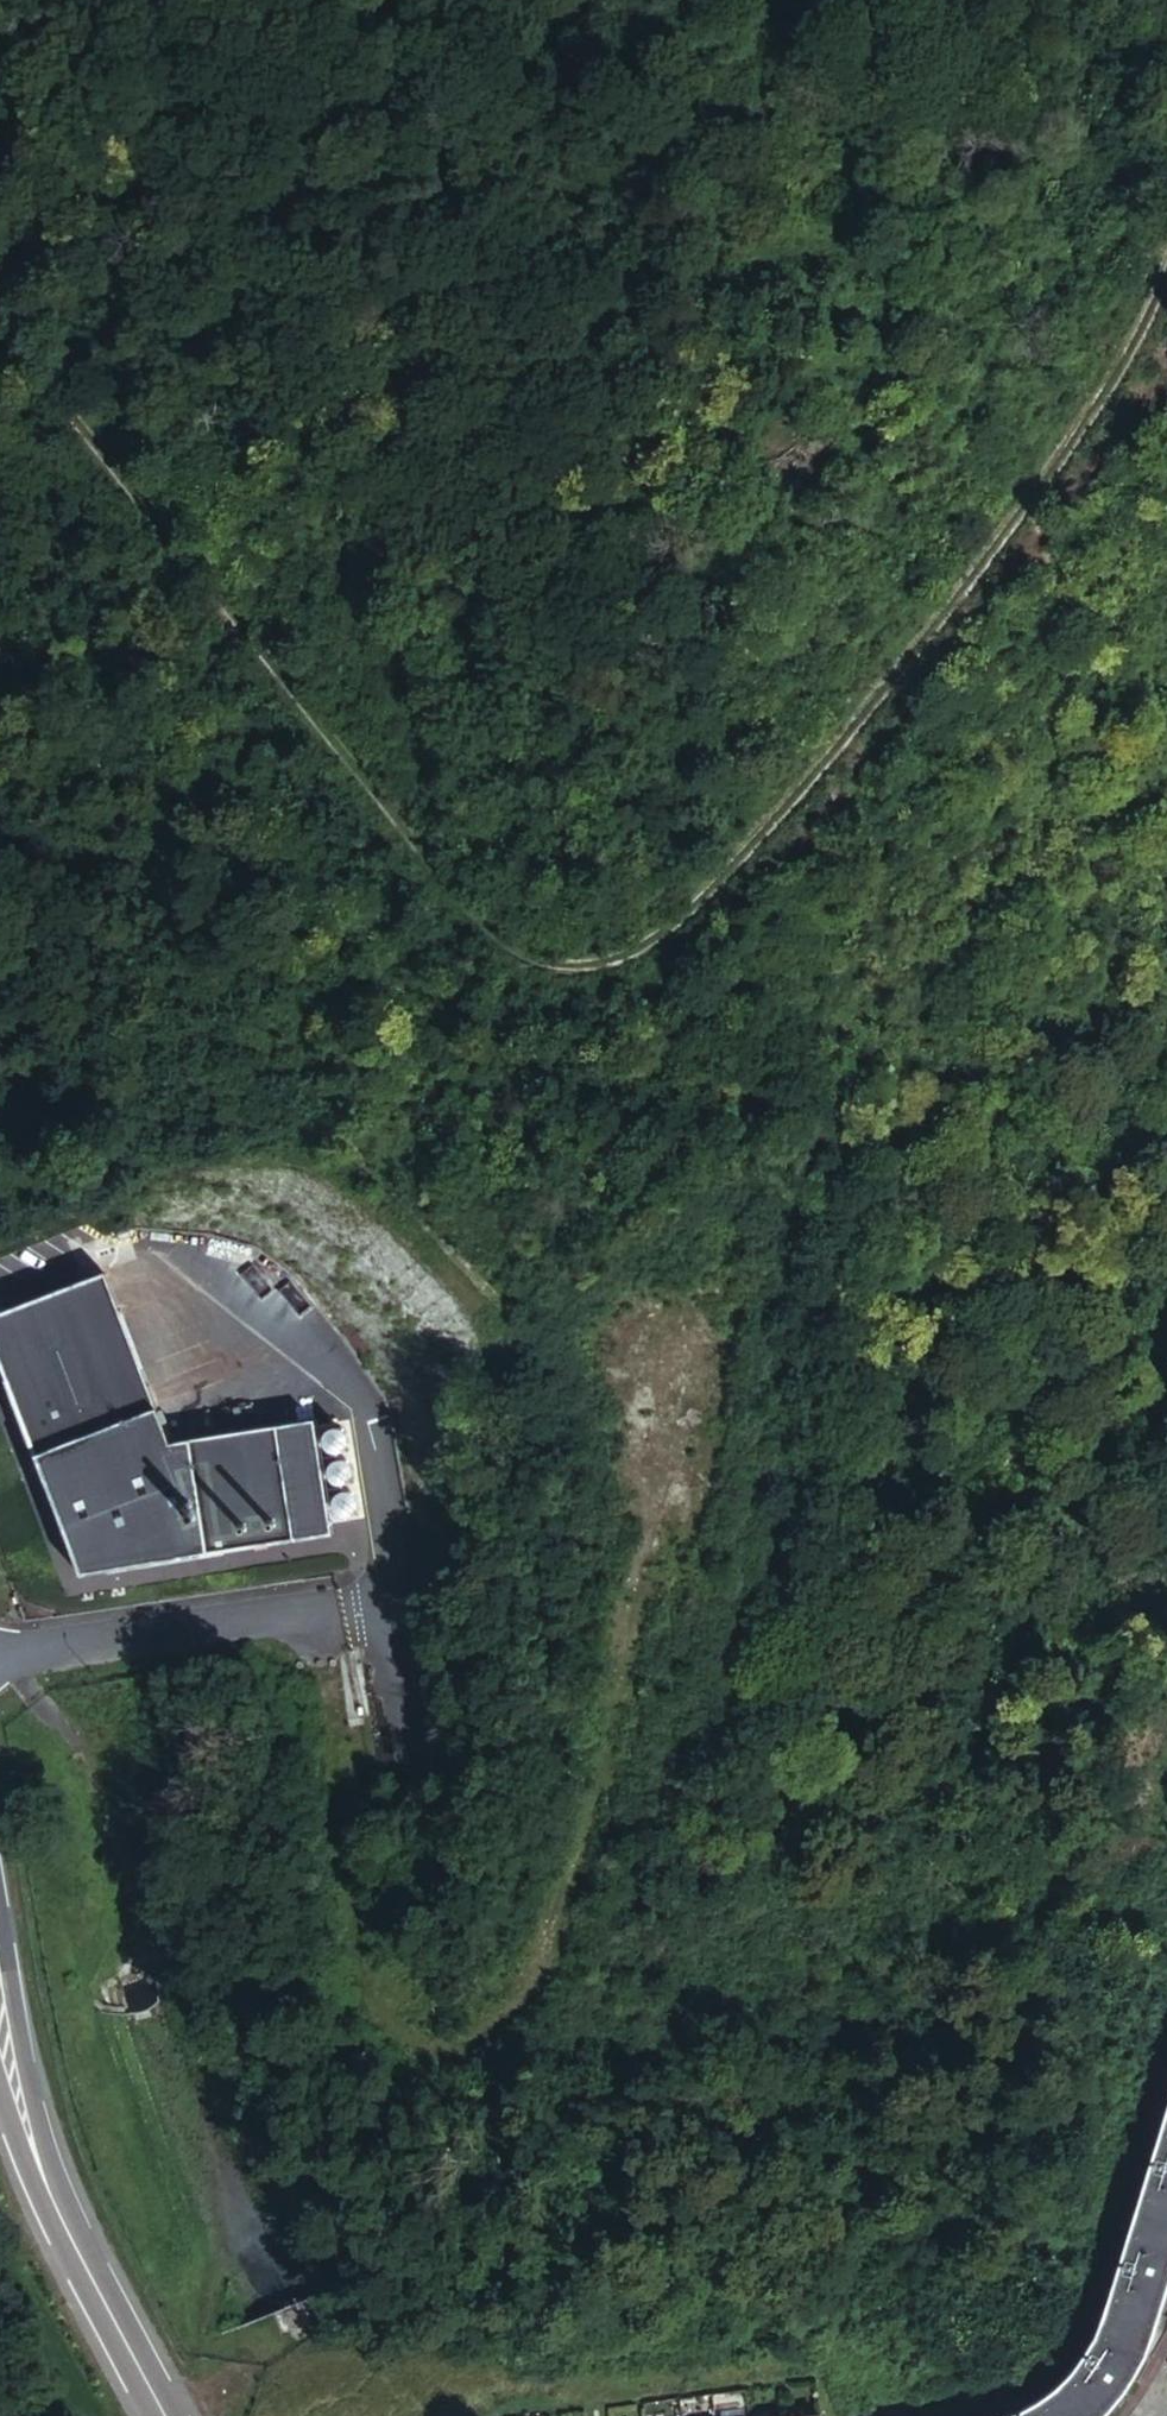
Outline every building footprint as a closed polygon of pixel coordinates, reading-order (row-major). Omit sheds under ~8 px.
[(0,1314),(0,1356),(83,1572),(333,1531),(315,1418),(169,1442),(103,1274),(0,1314)] [(1097,2324),(1074,2364),(1058,2382),(1035,2400),(982,2415),(1093,2415),(1105,2406),(1124,2381),(1150,2328),(1166,2271),(1166,2095),(1097,2324)]
